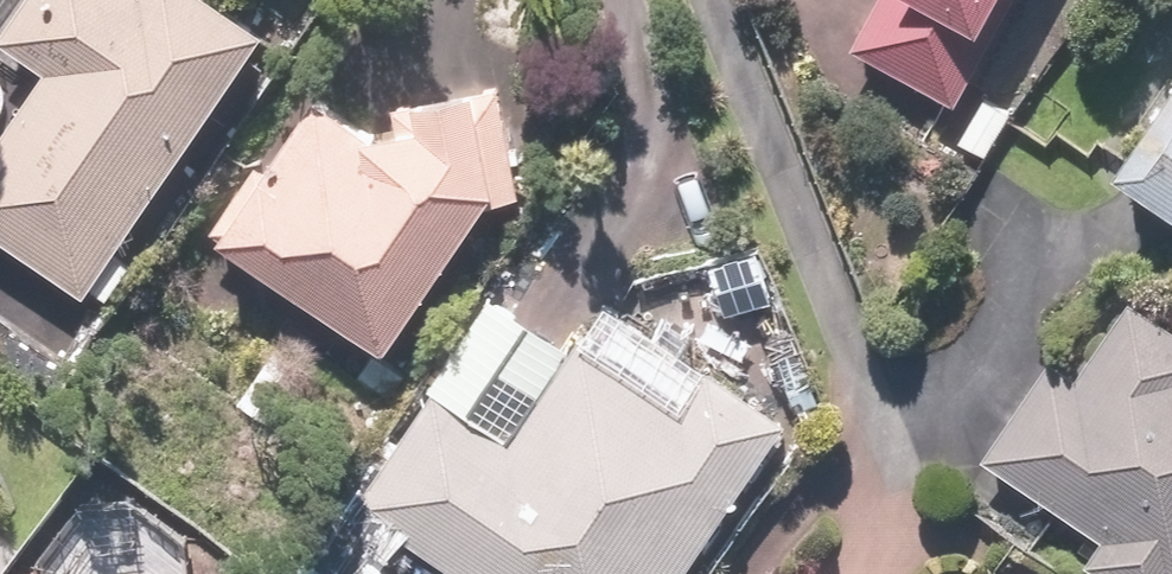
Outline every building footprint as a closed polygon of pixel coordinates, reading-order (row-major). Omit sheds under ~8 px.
[(2,46),(44,78),(0,137),(0,231),(86,295),(285,32),(242,0),(36,0),(2,46)] [(856,56),(964,111),(1021,0),(885,0),(856,56)] [(406,138),(332,86),(254,199),(245,192),(222,226),(400,350),(514,185),(493,79),(399,98),(406,138)] [(1126,162),(1171,201),(1171,108),(1126,162)] [(1076,550),(1115,573),(1171,573),(1171,321),(1139,300),(1094,373),(1058,351),(990,462),(1092,525),(1076,550)] [(444,383),(359,502),(462,573),(696,573),(808,416),(719,353),(686,398),(590,330),(517,434),(444,383)] [(10,522),(0,515),(0,536),(10,522)] [(809,573),(840,573),(819,560),(809,573)]
